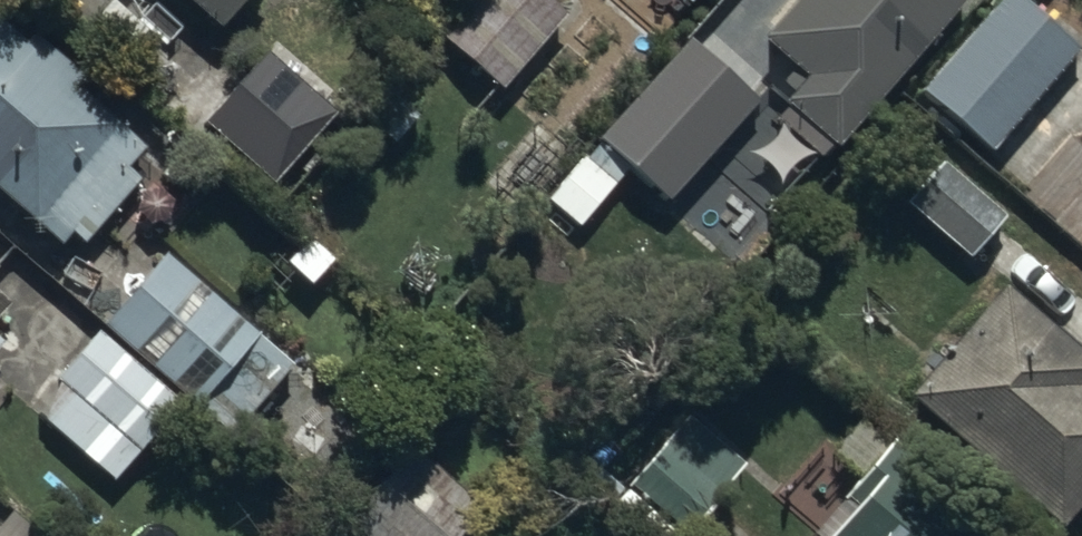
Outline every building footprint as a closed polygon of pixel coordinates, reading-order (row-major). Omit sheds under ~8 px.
[(220,33),(248,0),(181,0),(220,33)] [(501,94),(567,21),(545,0),(472,0),(438,37),(501,94)] [(761,45),(805,83),(771,123),(819,164),(833,148),(837,152),(967,0),(801,0),(761,45)] [(916,92),(990,157),(1080,54),(1034,13),(1041,6),(1034,0),(998,0),(916,92)] [(61,248),(70,237),(83,248),(138,183),(125,172),(144,150),(77,93),(85,84),(33,40),(25,50),(0,29),(0,197),(61,248)] [(692,39),(601,139),(669,200),(760,101),(692,39)] [(272,48),(205,123),(275,185),(342,110),(272,48)] [(1005,218),(939,162),(901,207),(967,263),(1005,218)] [(292,369),(162,257),(101,327),(231,439),(292,369)] [(1003,287),(907,403),(1061,531),(1081,506),(1081,353),(1003,287)] [(179,411),(96,335),(63,371),(60,368),(25,405),(112,484),(179,411)] [(622,487),(675,535),(687,535),(747,472),(687,416),(622,487)] [(832,535),(987,535),(949,502),(952,498),(892,446),(842,502),(853,512),(832,535)] [(349,521),(365,535),(465,535),(484,515),(413,451),(349,521)] [(0,522),(0,535),(30,535),(5,516),(0,522)]
